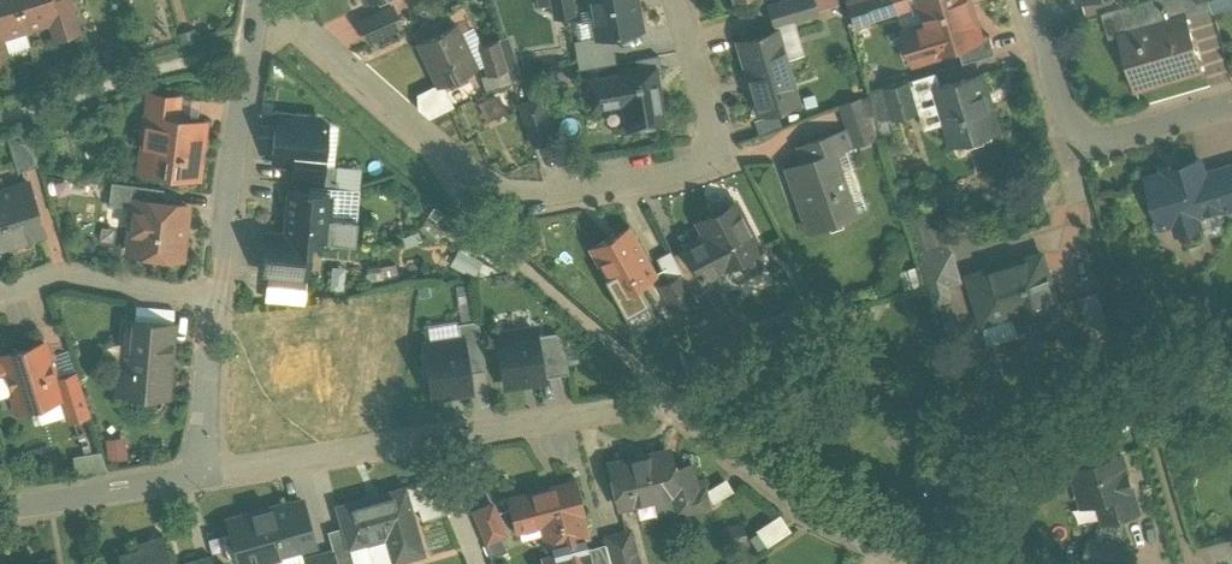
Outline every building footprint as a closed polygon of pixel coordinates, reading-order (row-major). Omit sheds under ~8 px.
[(13,72),(5,42),(41,28),(48,44),(78,35),(65,0),(0,0),(0,76),(13,72)] [(365,15),(348,23),(365,60),(408,46),(384,0),(358,0),(365,15)] [(548,20),(572,16),(570,0),(545,0),(548,20)] [(590,33),(633,28),(629,0),(586,0),(590,33)] [(843,3),(849,25),(912,6),(910,0),(854,0),(843,3)] [(927,24),(904,32),(915,64),(940,56),(939,52),(958,46),(982,39),(982,37),(970,0),(920,0),(927,24)] [(1072,10),(1106,0),(1069,0),(1072,10)] [(1185,10),(1106,34),(1127,100),(1205,75),(1185,10)] [(433,95),(467,78),(491,125),(516,113),(515,108),(530,103),(499,43),(472,57),(455,23),(408,46),(433,95)] [(776,24),(725,39),(749,118),(800,103),(776,24)] [(982,39),(958,46),(963,64),(995,54),(990,35),(982,37),(982,39)] [(655,66),(582,79),(588,110),(616,105),(621,129),(665,121),(655,66)] [(982,74),(936,88),(953,146),(997,132),(985,96),(989,95),(982,74)] [(911,81),(885,88),(894,119),(920,112),(911,81)] [(184,99),(147,95),(137,173),(196,180),(204,120),(181,117),(184,99)] [(851,146),(877,136),(861,95),(835,105),(851,146)] [(530,103),(515,108),(516,113),(526,146),(548,140),(536,101),(530,103)] [(324,112),(265,107),(260,181),(318,185),(324,112)] [(795,157),(777,163),(803,239),(863,219),(833,131),(791,146),(795,157)] [(4,137),(14,170),(33,164),(23,132),(4,137)] [(1134,172),(1153,235),(1167,231),(1171,244),(1204,233),(1201,222),(1231,213),(1231,161),(1207,167),(1202,150),(1134,172)] [(25,176),(0,185),(0,226),(9,251),(46,239),(25,176)] [(260,230),(258,278),(302,280),(303,254),(325,255),(328,189),(279,186),(277,231),(260,230)] [(105,188),(103,205),(130,209),(131,201),(142,203),(143,193),(105,188)] [(689,217),(699,238),(676,248),(692,282),(756,252),(731,198),(689,217)] [(142,203),(131,201),(130,209),(126,255),(179,261),(186,208),(142,203)] [(626,224),(578,251),(607,303),(655,276),(626,224)] [(0,226),(0,254),(9,251),(0,226)] [(1047,240),(959,266),(977,329),(1007,321),(1013,342),(1071,325),(1047,240)] [(948,243),(916,252),(927,289),(959,279),(948,243)] [(473,274),(478,258),(454,251),(449,266),(473,274)] [(668,287),(679,284),(671,254),(659,258),(668,287)] [(173,324),(110,319),(103,401),(166,406),(173,324)] [(465,332),(410,342),(422,406),(477,396),(465,332)] [(530,337),(481,347),(490,394),(539,385),(530,337)] [(0,353),(0,399),(7,420),(54,404),(62,427),(91,418),(74,367),(55,373),(43,338),(0,353)] [(103,440),(107,461),(126,457),(122,436),(103,440)] [(683,438),(594,462),(610,522),(700,499),(683,438)] [(1124,452),(1062,469),(1079,529),(1141,511),(1124,452)] [(574,476),(502,495),(515,543),(586,525),(574,476)] [(327,504),(346,563),(416,563),(427,560),(402,481),(333,502),(327,504)] [(221,523),(233,563),(269,563),(305,554),(291,503),(221,523)] [(492,504),(469,513),(482,547),(505,537),(492,504)] [(763,546),(787,530),(776,514),(752,529),(763,546)] [(1096,563),(1125,563),(1130,549),(1086,534),(1078,558),(1096,563)] [(111,551),(115,563),(169,563),(160,536),(111,551)] [(529,557),(530,563),(595,563),(590,543),(529,557)] [(175,563),(176,563),(208,563),(205,554),(175,563)]
